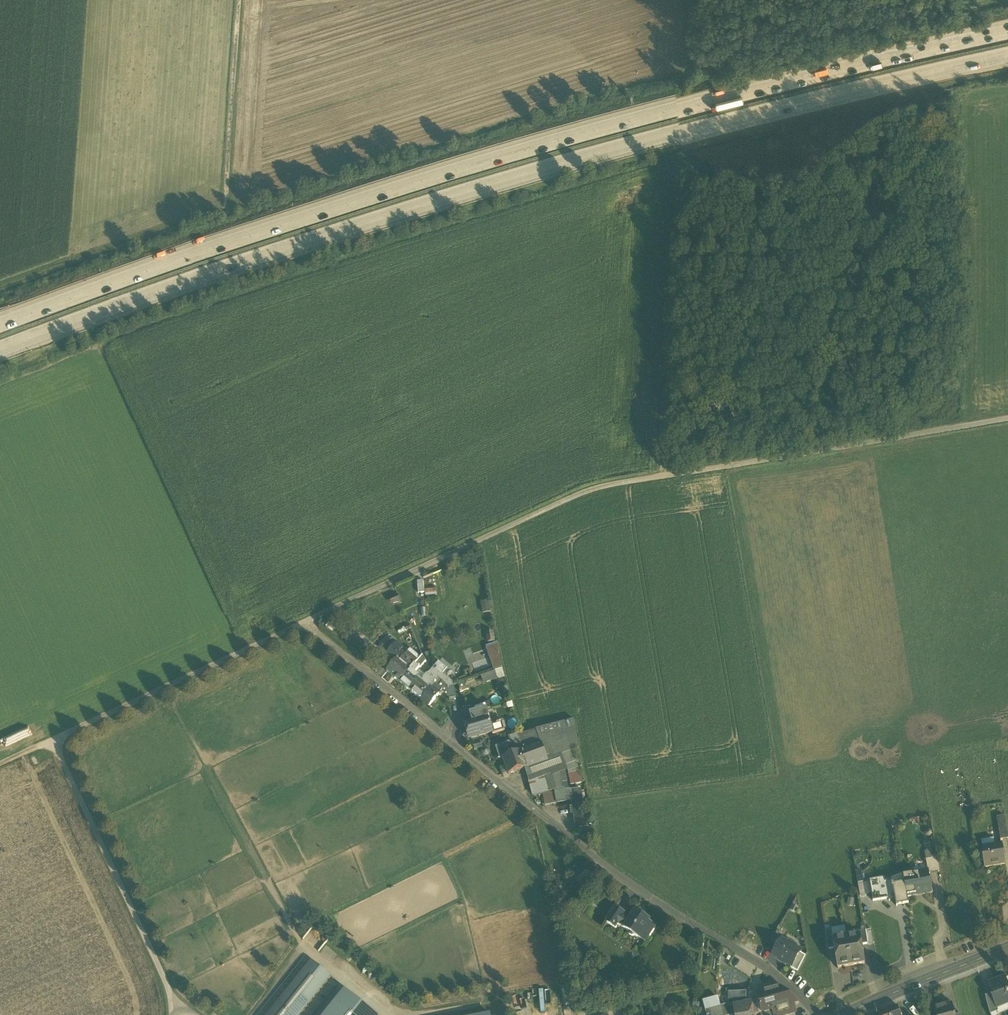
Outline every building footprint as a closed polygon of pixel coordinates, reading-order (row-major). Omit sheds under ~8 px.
[(401,601),(398,595),(389,599),(391,605),(401,601)] [(337,627),(330,621),(326,627),(332,632),(337,627)] [(495,642),(494,632),(486,632),(487,642),(495,642)] [(381,650),(386,653),(393,644),(389,640),(381,650)] [(387,671),(400,683),(411,670),(405,666),(407,663),(404,660),(407,656),(405,655),(400,651),(403,647),(396,641),(393,644),(386,653),(395,661),(387,671)] [(503,667),(499,644),(486,648),(494,670),(503,667)] [(410,649),(405,655),(407,656),(409,654),(418,661),(421,658),(410,649)] [(405,666),(411,670),(415,665),(418,661),(409,654),(407,656),(404,660),(407,663),(405,666)] [(439,662),(427,676),(436,683),(439,679),(446,685),(448,687),(454,686),(453,682),(443,674),(448,669),(439,662)] [(411,670),(415,674),(419,670),(420,668),(415,665),(411,670)] [(502,668),(495,671),(498,679),(498,680),(505,678),(502,668)] [(413,693),(420,699),(431,687),(423,680),(415,674),(411,670),(400,683),(413,693)] [(415,674),(423,680),(426,677),(419,670),(415,674)] [(498,679),(495,671),(481,676),(483,684),(498,679)] [(432,688),(436,683),(427,676),(426,677),(423,680),(431,687),(432,688)] [(442,690),(446,685),(439,679),(436,683),(432,688),(439,694),(442,691),(441,691),(442,690)] [(472,679),(456,682),(457,690),(469,687),(468,682),(473,682),(472,679)] [(449,698),(449,701),(456,700),(454,685),(454,686),(448,687),(446,685),(442,690),(445,692),(444,694),(449,698)] [(432,688),(431,687),(420,699),(429,706),(439,694),(432,688)] [(470,714),(472,722),(488,717),(489,718),(490,717),(487,709),(470,714)] [(472,722),(467,723),(470,731),(469,732),(471,739),(490,733),(488,727),(491,726),(491,725),(489,718),(488,717),(472,722)] [(536,730),(536,731),(539,738),(564,728),(565,732),(575,729),(574,720),(536,730)] [(488,727),(490,733),(492,733),(493,735),(505,731),(502,722),(491,725),(491,726),(488,727)] [(561,756),(572,751),(565,732),(564,728),(539,738),(541,745),(547,761),(561,756)] [(575,729),(565,732),(572,751),(579,749),(575,729)] [(500,761),(503,760),(503,759),(522,752),(541,745),(539,738),(536,731),(518,736),(519,740),(508,744),(508,743),(496,748),(500,761)] [(547,761),(541,745),(522,752),(528,768),(547,761)] [(561,756),(565,766),(566,766),(576,762),(572,751),(561,756)] [(528,768),(522,752),(503,759),(503,760),(505,766),(509,775),(525,769),(528,768)] [(529,781),(564,771),(567,770),(566,766),(565,766),(561,756),(547,761),(528,768),(525,769),(529,781)] [(578,768),(576,762),(566,766),(567,770),(569,774),(579,772),(578,768)] [(509,775),(505,766),(500,768),(503,777),(509,775)] [(564,771),(529,781),(534,797),(554,791),(554,792),(564,789),(562,783),(567,781),(564,771)] [(582,783),(579,772),(569,774),(568,774),(571,786),(582,783)] [(564,789),(554,792),(555,794),(569,791),(567,781),(562,783),(564,789)] [(569,791),(555,794),(556,803),(572,800),(577,829),(587,827),(580,790),(569,791)] [(545,806),(556,804),(554,793),(543,795),(545,806)] [(1000,841),(1007,839),(1007,837),(1006,823),(998,824),(1000,841)] [(982,849),(985,868),(1005,865),(1002,846),(982,849)] [(928,871),(929,874),(939,872),(937,858),(926,860),(927,869),(928,871)] [(903,876),(905,884),(907,897),(916,895),(916,893),(931,891),(931,893),(932,892),(929,874),(928,871),(927,869),(918,871),(918,873),(903,876)] [(575,880),(585,891),(595,881),(584,871),(575,880)] [(903,876),(886,883),(887,887),(893,886),(905,884),(903,876)] [(869,881),(873,902),(888,899),(886,887),(887,887),(886,883),(885,879),(869,881)] [(863,882),(858,883),(860,897),(866,896),(863,882)] [(909,905),(907,897),(905,884),(893,886),(895,900),(896,907),(909,905)] [(886,887),(889,901),(895,900),(893,886),(887,887),(886,887)] [(605,922),(616,928),(618,925),(624,915),(625,914),(615,907),(605,922)] [(635,911),(630,919),(636,919),(638,916),(646,922),(647,921),(649,922),(650,921),(635,911)] [(656,927),(649,922),(647,921),(646,922),(638,916),(636,919),(630,919),(629,919),(624,915),(618,925),(629,932),(630,935),(632,936),(635,936),(637,937),(639,934),(648,939),(656,927)] [(871,930),(866,931),(868,944),(868,945),(874,944),(871,930)] [(825,932),(828,950),(834,949),(832,937),(833,937),(832,931),(825,932)] [(860,936),(862,945),(868,944),(866,931),(859,932),(860,936)] [(837,968),(851,966),(846,938),(846,934),(833,937),(832,937),(834,949),(837,968)] [(860,936),(846,938),(851,966),(865,964),(862,945),(860,936)] [(792,967),(800,953),(801,951),(796,948),(787,943),(782,939),(772,955),(779,959),(778,960),(785,964),(786,963),(792,967)] [(790,968),(797,972),(806,956),(800,953),(792,967),(790,968)] [(330,977),(311,962),(268,1014),(300,1014),(330,977)] [(996,1009),(1007,1005),(1007,998),(1006,993),(1007,992),(1007,985),(1005,977),(988,984),(993,997),(992,997),(996,1009)] [(773,1014),(787,1014),(796,1012),(794,1005),(798,1003),(781,988),(757,994),(758,998),(760,1007),(762,1013),(772,1010),(773,1014)] [(590,990),(578,993),(581,1005),(593,1002),(590,990)] [(345,991),(325,1014),(375,1014),(345,991)] [(729,1006),(735,1005),(746,1003),(746,993),(729,993),(729,1003),(729,1006)] [(703,1002),(705,1010),(721,1006),(718,997),(703,1002)] [(990,1014),(991,1014),(997,1013),(996,1009),(992,997),(986,999),(990,1014)] [(752,1002),(753,1009),(760,1007),(758,998),(754,998),(752,1002)] [(746,1003),(735,1005),(736,1014),(752,1014),(754,1014),(753,1009),(752,1002),(746,1003)] [(707,1014),(734,1014),(736,1014),(735,1005),(729,1006),(729,1003),(721,1006),(705,1010),(707,1014)] [(951,1004),(934,1009),(936,1014),(954,1014),(951,1004)] [(996,1009),(997,1013),(991,1014),(1000,1014),(1007,1012),(1007,1005),(996,1009)] [(878,1014),(901,1014),(897,1007),(878,1014)]
